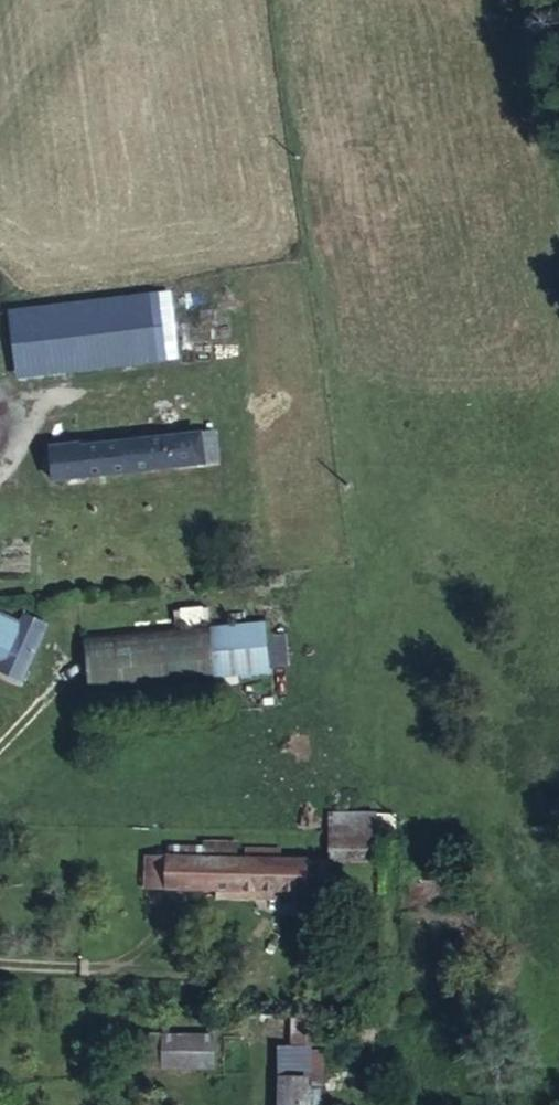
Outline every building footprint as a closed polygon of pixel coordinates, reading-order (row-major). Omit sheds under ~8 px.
[(70,352),(72,367),(164,355),(162,338),(70,352)] [(164,355),(72,367),(36,372),(40,404),(206,385),(203,351),(164,355)] [(60,450),(62,468),(107,465),(109,476),(155,472),(155,456),(192,453),(192,446),(204,446),(202,436),(60,450)] [(107,465),(62,468),(66,510),(232,494),(230,464),(226,441),(204,446),(192,446),(192,453),(155,456),(155,472),(109,476),(107,465)] [(267,631),(267,663),(286,663),(285,631),(267,631)] [(0,639),(0,670),(10,673),(22,650),(0,639)] [(237,653),(114,650),(114,714),(236,713),(237,653)] [(327,843),(376,846),(379,810),(329,807),(327,843)] [(279,873),(279,857),(235,854),(235,870),(200,869),(201,899),(310,903),(312,874),(279,873)] [(172,899),(201,899),(200,869),(174,869),(172,899)] [(313,1075),(314,1043),(305,1040),(302,1073),(288,1074),(287,1104),(312,1104),(312,1100),(313,1075)] [(220,1055),(156,1049),(155,1078),(172,1082),(217,1083),(220,1055)] [(325,1074),(313,1075),(312,1100),(324,1100),(325,1074)]
